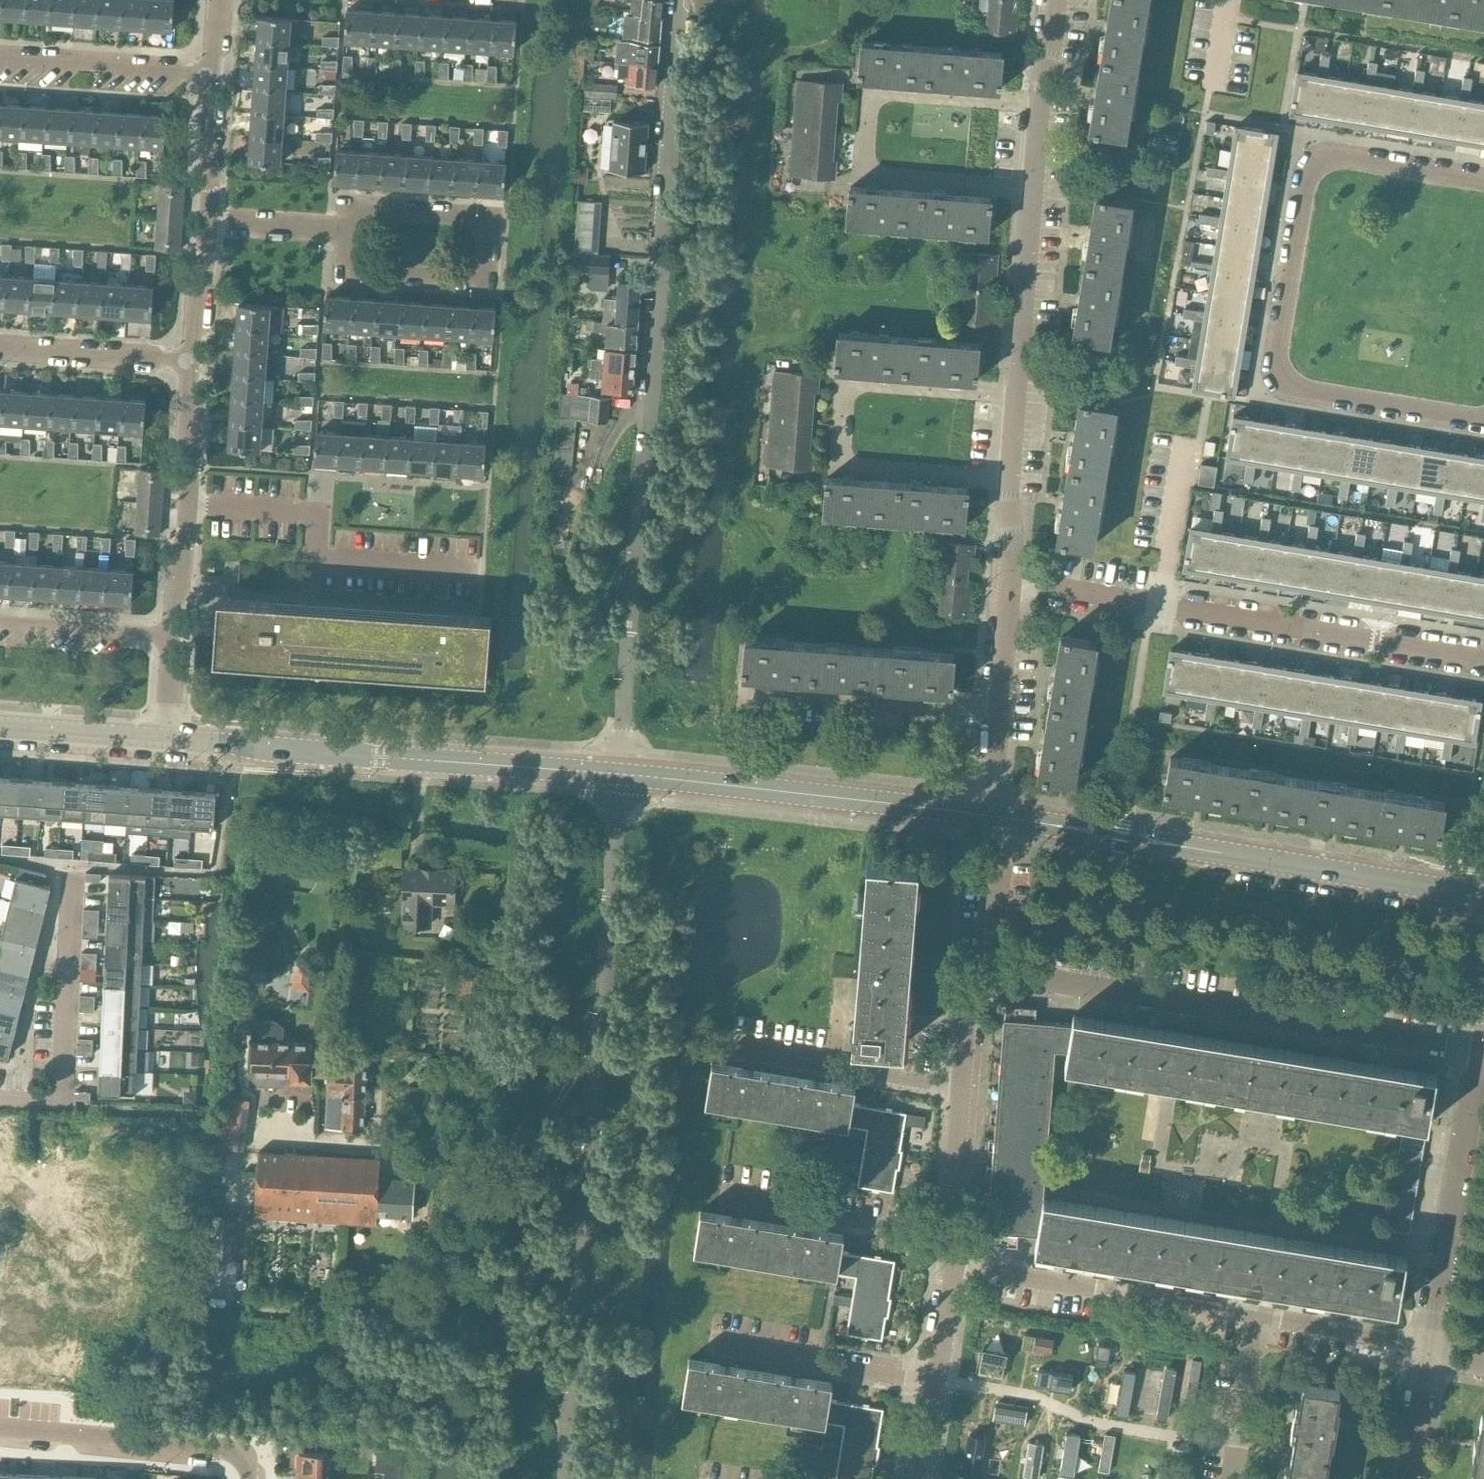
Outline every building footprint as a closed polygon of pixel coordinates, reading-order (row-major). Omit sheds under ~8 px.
[(29,18),(30,0),(5,0),(4,16),(29,18)] [(53,20),(54,0),(30,0),(29,18),(53,20)] [(77,21),(78,0),(54,0),(53,20),(77,21)] [(101,23),(102,0),(78,0),(77,21),(101,23)] [(125,25),(127,0),(102,0),(101,23),(125,25)] [(149,26),(151,0),(127,0),(125,25),(149,26)] [(149,26),(173,28),(175,0),(151,0),(149,26)] [(601,0),(590,0),(590,13),(600,14),(601,0)] [(662,19),(663,0),(628,0),(628,2),(632,2),(632,11),(625,10),(624,16),(662,19)] [(987,31),(1013,33),(1014,18),(1012,18),(1014,0),(989,0),(987,31)] [(1148,0),(1111,0),(1101,60),(1137,66),(1148,0)] [(1400,7),(1469,18),(1472,0),(1402,0),(1400,7)] [(1469,18),(1483,20),(1483,0),(1472,0),(1469,18)] [(371,10),(347,8),(345,38),(369,40),(371,10)] [(369,40),(393,42),(395,11),(371,10),(369,40)] [(393,42),(417,43),(419,13),(395,11),(393,42)] [(417,43),(441,45),(443,15),(419,13),(417,43)] [(441,45),(465,47),(467,17),(443,15),(441,45)] [(592,15),(591,26),(608,27),(608,16),(592,15)] [(288,43),(290,18),(260,16),(258,41),(288,43)] [(662,19),(624,16),(622,16),(622,21),(625,22),(624,30),(619,30),(619,36),(661,39),(662,19)] [(465,47),(489,48),(491,18),(467,17),(465,47)] [(489,48),(514,50),(516,20),(491,18),(489,48)] [(323,36),(322,45),(338,46),(339,36),(323,36)] [(258,41),(256,65),(286,68),(288,43),(258,41)] [(617,57),(616,62),(619,62),(658,65),(660,44),(629,42),(618,41),(617,57)] [(860,78),(878,80),(930,84),(933,47),(862,42),(861,69),(859,69),(858,73),(860,73),(860,78)] [(594,59),(595,45),(587,45),(586,59),(594,59)] [(930,84),(1000,89),(1001,84),(1002,85),(1003,81),(1001,80),(1004,53),(933,47),(930,84)] [(1322,52),(1321,63),(1329,64),(1331,54),(1322,52)] [(344,56),(343,72),(353,72),(352,56),(344,56)] [(368,57),(367,73),(377,74),(377,58),(368,57)] [(392,59),(391,75),(401,76),(401,59),(392,59)] [(321,60),(321,69),(337,70),(337,60),(321,60)] [(416,60),(415,76),(424,77),(424,61),(416,60)] [(1137,66),(1101,60),(1090,129),(1126,135),(1137,66)] [(1370,60),(1368,71),(1377,72),(1378,61),(1370,60)] [(440,62),(439,78),(449,79),(448,63),(440,62)] [(656,85),(658,65),(619,62),(618,77),(626,78),(626,83),(656,85)] [(1328,75),(1329,64),(1321,63),(1319,73),(1323,74),(1328,75)] [(464,64),(463,80),(473,81),(473,65),(464,64)] [(256,65),(255,89),(285,92),(286,68),(256,65)] [(488,66),(487,82),(496,82),(496,66),(488,66)] [(1417,68),(1415,78),(1424,80),(1426,69),(1417,68)] [(1292,103),(1291,112),(1316,116),(1322,75),(1318,74),(1298,71),(1293,99),(1292,99),(1292,103)] [(1375,83),(1377,72),(1368,71),(1366,81),(1371,82),(1375,83)] [(1340,119),(1347,78),(1343,77),(1328,75),(1323,74),(1316,116),(1340,119)] [(1464,75),(1463,86),(1471,88),(1473,77),(1464,75)] [(1364,123),(1371,82),(1366,81),(1351,79),(1347,78),(1340,119),(1364,123)] [(1422,90),(1424,80),(1415,78),(1414,89),(1418,90),(1422,90)] [(794,126),(835,129),(839,83),(798,80),(794,126)] [(619,85),(586,82),(585,96),(618,98),(619,85)] [(1387,127),(1394,86),(1390,85),(1375,83),(1371,82),(1364,123),(1387,127)] [(319,93),(335,94),(336,84),(319,84),(319,93)] [(1411,131),(1418,90),(1414,89),(1399,87),(1394,86),(1387,127),(1411,131)] [(1470,98),(1471,88),(1463,86),(1461,97),(1465,98),(1470,98)] [(283,115),(285,92),(255,89),(253,113),(283,115)] [(1435,135),(1442,94),(1437,93),(1422,90),(1418,90),(1411,131),(1435,135)] [(1459,139),(1465,98),(1461,97),(1446,94),(1442,94),(1435,135),(1459,139)] [(1483,132),(1483,101),(1470,98),(1465,98),(1459,139),(1482,143),(1483,132)] [(0,103),(0,134),(18,135),(21,105),(0,103)] [(18,135),(43,137),(45,106),(21,105),(18,135)] [(43,137),(67,139),(69,108),(45,106),(43,137)] [(67,139),(91,140),(93,110),(69,108),(67,139)] [(317,117),(333,118),(334,108),(318,108),(317,117)] [(91,140),(115,142),(117,112),(93,110),(91,140)] [(115,142),(139,144),(142,113),(117,112),(115,142)] [(139,144),(164,145),(166,115),(142,113),(139,144)] [(253,113),(251,138),(282,140),(283,115),(253,113)] [(607,118),(603,168),(645,172),(649,122),(607,118)] [(353,119),(353,136),(362,136),(363,120),(353,119)] [(388,122),(378,121),(378,137),(387,138),(388,122)] [(1207,121),(1205,132),(1214,133),(1216,122),(1207,121)] [(411,139),(412,123),(402,122),(402,139),(411,139)] [(435,141),(436,125),(426,124),(426,140),(435,141)] [(1236,125),(1232,150),(1273,157),(1277,132),(1268,131),(1268,130),(1264,129),(1264,130),(1236,125)] [(459,143),(460,127),(450,126),(450,143),(459,143)] [(835,129),(794,126),(791,174),(831,177),(835,129)] [(483,144),(484,128),(474,127),(474,144),(483,144)] [(507,146),(508,130),(498,129),(498,146),(507,146)] [(315,141),(332,142),(332,132),(316,132),(315,141)] [(280,162),(282,140),(251,138),(250,160),(280,162)] [(361,151),(338,149),(336,179),(359,181),(361,151)] [(1229,169),(1228,174),(1269,180),(1273,157),(1232,150),(1229,169)] [(359,181),(383,183),(385,153),(361,151),(359,181)] [(18,152),(17,168),(27,169),(27,152),(18,152)] [(42,153),(41,170),(51,171),(51,154),(42,153)] [(383,183),(407,185),(410,155),(385,153),(383,183)] [(66,155),(65,172),(75,172),(75,156),(66,155)] [(407,185),(431,187),(434,156),(410,155),(407,185)] [(314,156),(314,165),(330,166),(331,156),(314,156)] [(431,187),(456,188),(458,158),(434,156),(431,187)] [(90,157),(89,173),(99,174),(99,157),(90,157)] [(113,158),(112,175),(123,175),(122,159),(113,158)] [(456,188),(480,190),(482,159),(458,158),(456,188)] [(480,190),(505,192),(507,161),(482,159),(480,190)] [(137,160),(136,177),(147,177),(146,161),(137,160)] [(1208,166),(1206,175),(1217,176),(1218,168),(1208,166)] [(1218,168),(1217,176),(1227,178),(1228,174),(1229,169),(1218,168)] [(1227,178),(1224,197),(1266,204),(1269,180),(1228,174),(1227,178)] [(161,183),(159,216),(182,217),(184,185),(161,183)] [(922,192),(851,186),(851,190),(849,190),(849,195),(851,195),(848,222),(919,228),(922,192)] [(991,197),(922,192),(919,228),(989,233),(991,205),(992,206),(992,202),(991,202),(991,197)] [(1121,271),(1132,201),(1096,195),(1085,264),(1121,271)] [(1221,217),(1220,221),(1262,228),(1266,204),(1224,197),(1221,217)] [(578,200),(573,271),(609,273),(611,254),(598,254),(602,202),(578,200)] [(1200,213),(1198,222),(1209,224),(1210,215),(1200,213)] [(1210,215),(1209,224),(1220,225),(1220,221),(1221,217),(1210,215)] [(159,216),(156,248),(179,249),(182,217),(159,216)] [(1220,225),(1216,245),(1258,251),(1262,228),(1220,221),(1220,225)] [(1,244),(1,260),(10,261),(11,244),(1,244)] [(25,245),(25,262),(34,262),(35,246),(25,245)] [(1213,264),(1213,268),(1254,275),(1258,251),(1216,245),(1213,264)] [(49,247),(49,264),(58,264),(59,248),(49,247)] [(73,249),(73,265),(74,265),(73,273),(80,274),(80,266),(82,266),(83,249),(73,249)] [(97,250),(97,267),(106,267),(107,251),(97,250)] [(121,252),(121,269),(130,269),(131,253),(121,252)] [(967,286),(991,288),(992,269),(994,269),(995,254),(970,252),(967,286)] [(155,271),(156,255),(146,254),(146,271),(155,271)] [(1192,261),(1190,269),(1201,271),(1203,263),(1192,261)] [(1203,263),(1201,271),(1212,273),(1213,268),(1213,264),(1203,263)] [(1121,271),(1085,264),(1074,334),(1110,340),(1121,271)] [(1212,273),(1209,292),(1250,299),(1254,275),(1213,268),(1212,273)] [(0,275),(0,305),(6,306),(9,275),(0,275)] [(6,306),(31,307),(33,277),(9,275),(6,306)] [(31,307),(55,309),(57,279),(33,277),(31,307)] [(81,281),(57,279),(55,309),(79,311),(81,281)] [(604,321),(638,324),(642,280),(621,279),(619,297),(605,296),(604,321)] [(105,282),(81,281),(79,311),(102,313),(105,282)] [(129,284),(105,282),(102,313),(127,314),(129,284)] [(154,286),(129,284),(127,314),(152,316),(154,286)] [(991,288),(967,286),(964,322),(990,324),(991,310),(990,310),(991,288)] [(1205,311),(1205,316),(1246,323),(1250,299),(1209,292),(1205,311)] [(350,297),(326,295),(324,326),(348,328),(350,297)] [(348,328),(372,329),(375,299),(350,297),(348,328)] [(372,329),(397,331),(399,301),(375,299),(372,329)] [(397,331),(420,333),(423,302),(399,301),(397,331)] [(420,333),(444,334),(447,304),(423,302),(420,333)] [(268,330),(270,305),(239,303),(238,328),(268,330)] [(444,334),(469,336),(471,305),(447,304),(444,334)] [(469,336),(494,338),(496,307),(471,305),(469,336)] [(1184,308),(1183,317),(1193,318),(1195,310),(1184,308)] [(1195,310),(1193,318),(1204,320),(1205,316),(1205,311),(1195,310)] [(1204,320),(1201,339),(1242,346),(1246,323),(1205,316),(1204,320)] [(607,343),(637,345),(638,324),(604,321),(595,321),(595,330),(607,331),(607,343)] [(302,324),(302,333),(318,334),(319,324),(302,324)] [(238,328),(236,352),(266,354),(268,330),(238,328)] [(836,369),(907,374),(910,338),(839,332),(837,360),(835,360),(835,364),(837,364),(836,369)] [(907,374),(977,380),(978,375),(979,371),(978,371),(980,344),(910,338),(907,374)] [(1198,359),(1197,363),(1238,370),(1242,346),(1201,339),(1198,359)] [(323,343),(322,359),(332,359),(332,343),(323,343)] [(348,344),(347,360),(356,361),(356,345),(348,344)] [(372,346),(371,362),(380,363),(380,346),(372,346)] [(635,371),(636,349),(606,347),(605,358),(592,357),(591,367),(635,371)] [(300,357),(316,358),(317,348),(301,348),(300,357)] [(396,348),(395,364),(404,364),(404,348),(396,348)] [(420,349),(419,357),(419,365),(428,366),(428,350),(420,349)] [(566,350),(564,363),(571,363),(573,350),(566,350)] [(444,351),(443,367),(452,368),(452,352),(444,351)] [(236,352),(234,376),(264,378),(266,354),(236,352)] [(467,353),(466,369),(476,369),(476,353),(467,353)] [(1176,355),(1175,364),(1186,366),(1187,357),(1176,355)] [(408,357),(407,364),(419,365),(419,357),(408,357)] [(1187,357),(1186,366),(1196,367),(1197,363),(1198,359),(1187,357)] [(1196,367),(1193,388),(1221,392),(1221,393),(1225,394),(1225,393),(1234,395),(1238,370),(1197,363),(1196,367)] [(603,389),(633,391),(635,371),(591,367),(591,376),(604,378),(603,389)] [(771,417),(812,421),(816,374),(775,371),(771,417)] [(298,381),(315,382),(315,372),(299,372),(298,381)] [(234,376),(232,400),(263,402),(264,378),(234,376)] [(1,389),(0,398),(0,420),(23,422),(25,391),(1,389)] [(49,393),(25,391),(23,422),(46,423),(49,393)] [(46,423),(70,425),(72,394),(49,393),(46,423)] [(610,397),(590,396),(561,393),(554,467),(572,469),(577,419),(608,421),(610,397)] [(70,425),(94,427),(96,396),(72,394),(70,425)] [(297,395),(297,405),(313,405),(313,396),(297,395)] [(121,398),(96,396),(94,427),(119,428),(121,398)] [(119,428),(143,430),(146,400),(121,398),(119,428)] [(232,400),(231,424),(261,426),(263,402),(232,400)] [(333,400),(333,416),(342,417),(343,401),(333,400)] [(1116,406),(1081,401),(1069,471),(1105,477),(1116,406)] [(367,419),(368,402),(358,402),(358,418),(367,419)] [(382,403),(382,420),(391,420),(392,404),(382,403)] [(415,422),(416,406),(406,405),(406,422),(415,422)] [(439,424),(440,408),(430,407),(430,423),(439,424)] [(462,425),(463,409),(453,409),(454,425),(462,425)] [(487,427),(488,411),(478,411),(478,427),(487,427)] [(1232,429),(1227,457),(1247,460),(1252,461),(1258,419),(1234,415),(1232,425),(1231,424),(1231,429),(1232,429)] [(812,421),(771,417),(767,465),(808,468),(812,421)] [(295,429),(311,430),(312,419),(296,419),(295,429)] [(1258,419),(1252,461),(1256,462),(1275,465),(1282,423),(1258,419)] [(1282,423),(1275,465),(1295,468),(1299,469),(1306,427),(1282,423)] [(259,450),(261,426),(231,424),(229,447),(259,450)] [(1306,427),(1299,469),(1303,469),(1323,473),(1329,431),(1306,427)] [(341,432),(317,431),(315,461),(339,463),(341,432)] [(1329,431),(1323,473),(1342,476),(1346,476),(1353,435),(1329,431)] [(339,463),(364,465),(366,434),(341,432),(339,463)] [(364,465),(387,466),(390,436),(366,434),(364,465)] [(1353,435),(1346,476),(1351,477),(1370,480),(1377,439),(1353,435)] [(387,466),(411,468),(414,438),(390,436),(387,466)] [(21,438),(20,455),(31,455),(30,439),(21,438)] [(437,439),(414,438),(411,468),(435,470),(437,439)] [(435,470),(460,471),(462,441),(437,439),(435,470)] [(1377,439),(1370,480),(1384,483),(1389,484),(1394,484),(1400,443),(1377,439)] [(54,440),(45,440),(44,456),(55,457),(54,440)] [(460,471),(484,473),(486,443),(462,441),(460,471)] [(69,442),(68,458),(78,459),(78,442),(69,442)] [(93,443),(92,460),(102,460),(102,444),(93,443)] [(310,443),(294,443),(293,452),(310,453),(310,443)] [(1400,443),(1394,484),(1398,485),(1417,488),(1424,447),(1400,443)] [(117,445),(116,462),(126,463),(126,446),(117,445)] [(1424,447),(1417,488),(1437,491),(1441,492),(1448,450),(1424,447)] [(1448,450),(1441,492),(1445,493),(1465,496),(1472,454),(1448,450)] [(1465,496),(1483,499),(1483,456),(1472,454),(1465,496)] [(1247,460),(1246,471),(1254,472),(1256,462),(1252,461),(1247,460)] [(1202,463),(1199,483),(1214,486),(1218,466),(1202,463)] [(141,468),(139,500),(162,502),(164,470),(141,468)] [(1295,468),(1293,479),(1302,480),(1303,469),(1299,469),(1295,468)] [(1105,477),(1069,471),(1057,540),(1093,546),(1105,477)] [(1246,471),(1244,481),(1252,483),(1254,472),(1246,471)] [(1342,476),(1340,486),(1349,488),(1351,477),(1346,476),(1342,476)] [(898,482),(828,477),(827,481),(826,481),(825,486),(827,486),(824,513),(895,519),(898,482)] [(1293,479),(1291,489),(1300,491),(1302,480),(1293,479)] [(968,488),(898,482),(895,519),(965,524),(967,497),(969,497),(969,493),(967,493),(968,488)] [(1389,484),(1388,494),(1396,496),(1398,485),(1394,484),(1389,484)] [(1340,486),(1339,497),(1347,498),(1349,488),(1340,486)] [(1437,491),(1435,502),(1444,503),(1445,493),(1441,492),(1437,491)] [(1388,494),(1386,505),(1395,506),(1396,496),(1388,494)] [(160,535),(162,502),(139,500),(137,533),(160,535)] [(1435,502),(1433,513),(1442,514),(1444,503),(1435,502)] [(1215,509),(1213,519),(1222,521),(1224,510),(1215,509)] [(1262,517),(1261,527),(1269,529),(1271,518),(1262,517)] [(1213,519),(1212,530),(1216,531),(1220,531),(1222,521),(1213,519)] [(1310,525),(1308,535),(1317,537),(1318,526),(1310,525)] [(1185,561),(1184,568),(1209,572),(1216,531),(1212,530),(1191,527),(1186,555),(1186,554),(1185,558),(1186,559),(1185,561)] [(1261,527),(1259,538),(1263,539),(1268,539),(1269,529),(1261,527)] [(14,547),(15,531),(5,530),(6,546),(14,547)] [(1216,531),(1209,572),(1233,576),(1239,535),(1220,531),(1216,531)] [(38,549),(39,532),(29,532),(30,548),(38,549)] [(1357,532),(1355,543),(1364,544),(1366,534),(1357,532)] [(62,550),(63,534),(53,534),(54,550),(62,550)] [(86,552),(87,536),(77,535),(77,551),(86,552)] [(1239,535),(1233,576),(1256,580),(1263,539),(1259,538),(1239,535)] [(1308,535),(1306,546),(1311,546),(1315,547),(1317,537),(1308,535)] [(110,554),(111,538),(101,537),(101,553),(110,554)] [(135,556),(136,539),(126,539),(126,555),(135,556)] [(1263,539),(1256,580),(1280,584),(1287,543),(1268,539),(1263,539)] [(1404,540),(1403,551),(1411,552),(1413,542),(1404,540)] [(943,579),(967,581),(969,560),(971,560),(972,545),(946,543),(943,579)] [(1287,543),(1280,584),(1304,588),(1311,546),(1306,546),(1287,543)] [(1355,543),(1354,554),(1358,554),(1362,555),(1364,544),(1355,543)] [(1311,546),(1304,588),(1327,592),(1334,550),(1315,547),(1311,546)] [(1452,548),(1450,559),(1459,560),(1460,550),(1452,548)] [(1334,550),(1327,592),(1351,596),(1358,554),(1354,554),(1334,550)] [(1403,551),(1401,562),(1405,562),(1410,563),(1411,552),(1403,551)] [(1358,554),(1351,596),(1375,600),(1382,558),(1362,555),(1358,554)] [(1382,558),(1375,600),(1398,604),(1405,562),(1401,562),(1382,558)] [(1450,559),(1448,570),(1453,570),(1457,571),(1459,560),(1450,559)] [(0,561),(0,591),(11,592),(14,562),(0,561)] [(11,592),(35,594),(38,564),(14,562),(11,592)] [(1405,562),(1398,604),(1422,608),(1429,566),(1410,563),(1405,562)] [(35,594),(60,596),(62,565),(38,564),(35,594)] [(62,565),(60,596),(83,597),(85,567),(62,565)] [(1429,566),(1422,608),(1446,612),(1453,570),(1448,570),(1429,566)] [(85,567),(83,597),(107,599),(109,569),(85,567)] [(109,569),(107,599),(132,601),(134,571),(109,569)] [(1453,570),(1446,612),(1469,616),(1476,574),(1457,571),(1453,570)] [(1469,616),(1483,618),(1483,576),(1476,574),(1469,616)] [(967,581),(943,579),(940,613),(966,615),(968,600),(966,600),(967,581)] [(215,651),(214,659),(285,664),(285,663),(285,661),(286,658),(374,664),(431,669),(431,672),(431,674),(478,678),(479,670),(479,665),(485,665),(488,628),(482,628),(482,622),(482,615),(312,603),(232,598),(231,597),(218,597),(218,604),(227,605),(225,639),(224,652),(215,651)] [(1050,705),(1086,711),(1097,642),(1062,636),(1050,705)] [(815,643),(786,641),(746,638),(744,666),(743,665),(742,669),(743,669),(743,673),(812,679),(813,675),(815,643)] [(812,679),(881,684),(884,649),(815,643),(813,675),(812,679)] [(1169,662),(1164,690),(1189,694),(1196,653),(1171,648),(1170,658),(1169,658),(1168,662),(1169,662)] [(881,684),(952,690),(952,685),(954,685),(954,681),(952,681),(955,654),(884,649),(881,684)] [(1196,653),(1189,694),(1206,697),(1208,697),(1213,698),(1219,656),(1198,653),(1196,653)] [(1219,656),(1213,698),(1217,699),(1236,702),(1243,660),(1219,656)] [(1243,660),(1236,702),(1256,705),(1260,706),(1267,664),(1243,660)] [(1267,664),(1260,706),(1264,706),(1284,710),(1290,668),(1267,664)] [(1290,668),(1284,710),(1303,713),(1307,714),(1314,672),(1290,668)] [(1314,672),(1307,714),(1312,714),(1331,717),(1338,676),(1314,672)] [(1338,676),(1331,717),(1350,721),(1355,721),(1362,680),(1338,676)] [(1362,680),(1355,721),(1359,722),(1378,725),(1385,684),(1362,680)] [(1385,684),(1378,725),(1398,729),(1402,729),(1409,688),(1385,684)] [(1409,688),(1402,729),(1406,730),(1426,733),(1433,692),(1409,688)] [(1433,692),(1426,733),(1445,736),(1449,737),(1456,696),(1433,692)] [(1456,696),(1449,737),(1454,738),(1474,741),(1479,713),(1480,713),(1480,709),(1479,709),(1481,700),(1456,696)] [(1208,697),(1207,708),(1215,709),(1217,699),(1213,698),(1208,697)] [(1074,781),(1076,772),(1086,711),(1050,705),(1038,775),(1074,781)] [(1256,705),(1254,716),(1263,717),(1264,706),(1260,706),(1256,705)] [(1207,708),(1205,718),(1214,720),(1215,709),(1207,708)] [(1161,711),(1159,720),(1170,721),(1172,713),(1161,711)] [(1303,713),(1301,723),(1310,725),(1312,714),(1307,714),(1303,713)] [(1254,716),(1252,726),(1261,728),(1263,717),(1254,716)] [(1350,721),(1349,731),(1357,733),(1359,722),(1355,721),(1350,721)] [(1301,723),(1300,734),(1308,736),(1310,725),(1301,723)] [(1398,729),(1396,739),(1405,741),(1406,730),(1402,729),(1398,729)] [(1349,731),(1347,742),(1356,743),(1357,733),(1349,731)] [(1445,736),(1443,747),(1452,748),(1454,738),(1449,737),(1445,736)] [(1396,739),(1394,750),(1403,751),(1405,741),(1396,739)] [(1443,747),(1442,758),(1450,759),(1452,748),(1443,747)] [(1238,768),(1170,757),(1163,793),(1232,804),(1238,768)] [(1307,779),(1238,768),(1232,804),(1301,815),(1307,779)] [(0,776),(0,781),(0,813),(19,814),(22,778),(0,776)] [(19,814),(41,815),(43,779),(22,778),(19,814)] [(65,781),(43,779),(41,815),(62,817),(65,781)] [(1375,790),(1307,779),(1301,815),(1370,827),(1375,790)] [(87,783),(65,781),(62,817),(84,819),(87,783)] [(84,819),(105,820),(108,784),(87,783),(84,819)] [(130,786),(108,784),(105,820),(127,822),(130,786)] [(151,787),(130,786),(127,822),(149,823),(151,787)] [(173,789),(151,787),(149,823),(170,825),(173,789)] [(194,791),(173,789),(170,825),(192,827),(194,791)] [(1444,802),(1375,790),(1370,827),(1439,838),(1444,802)] [(194,791),(192,827),(214,828),(217,792),(194,791)] [(16,854),(17,845),(3,844),(2,853),(16,854)] [(17,845),(16,854),(30,855),(31,846),(17,845)] [(59,857),(60,848),(46,847),(45,856),(59,857)] [(60,848),(59,857),(73,858),(74,849),(60,848)] [(102,860),(103,851),(89,850),(89,859),(102,860)] [(103,851),(102,860),(117,861),(117,852),(103,851)] [(145,863),(146,854),(132,853),(132,862),(145,863)] [(146,854),(145,863),(160,864),(160,855),(146,854)] [(188,866),(189,857),(175,856),(175,865),(188,866)] [(920,861),(869,856),(869,859),(874,859),(860,1038),(853,1037),(853,1040),(905,1044),(920,861)] [(189,857),(188,866),(203,867),(203,858),(189,857)] [(19,866),(11,899),(46,907),(51,886),(44,884),(47,873),(19,866)] [(430,900),(452,900),(453,871),(407,869),(405,922),(429,923),(430,900)] [(101,881),(101,873),(86,872),(86,880),(101,881)] [(156,875),(110,873),(109,896),(155,898),(156,875)] [(154,919),(155,898),(109,896),(108,917),(154,919)] [(11,899),(6,920),(41,928),(46,907),(11,899)] [(84,916),(99,917),(100,909),(85,908),(84,916)] [(99,917),(84,916),(84,924),(99,925),(99,917)] [(108,917),(107,939),(143,940),(144,920),(154,920),(154,919),(108,917)] [(36,949),(41,928),(6,920),(0,941),(36,949)] [(142,962),(143,940),(107,939),(106,960),(142,962)] [(0,942),(0,963),(30,970),(36,949),(0,941),(0,942)] [(82,959),(97,960),(98,952),(82,951),(82,959)] [(97,960),(82,959),(82,967),(97,968),(97,960)] [(141,984),(142,962),(106,960),(105,982),(141,984)] [(295,961),(291,990),(310,992),(314,964),(295,961)] [(25,991),(30,970),(0,963),(0,985),(25,991)] [(140,1005),(141,984),(105,982),(104,1003),(140,1005)] [(25,991),(0,985),(0,1007),(20,1012),(25,991)] [(80,1002),(95,1003),(96,995),(80,994),(80,1002)] [(95,1003),(80,1002),(80,1010),(95,1011),(95,1003)] [(139,1027),(140,1005),(104,1003),(103,1025),(139,1027)] [(995,1069),(1000,1070),(999,1086),(993,1086),(993,1096),(998,1096),(997,1112),(991,1112),(990,1122),(996,1122),(994,1139),(989,1138),(988,1148),(994,1149),(992,1165),(987,1165),(986,1174),(991,1175),(990,1191),(985,1191),(984,1201),(989,1201),(987,1229),(986,1243),(1017,1246),(1019,1232),(1037,1234),(1045,1203),(1046,1196),(1044,1196),(1056,1050),(1068,1050),(1070,1036),(1035,1033),(1036,1020),(1036,1019),(1036,1007),(1006,1004),(1005,1017),(1004,1031),(1003,1030),(1001,1060),(996,1059),(995,1069)] [(20,1012),(0,1007),(0,1030),(15,1033),(20,1012)] [(1070,1036),(1068,1050),(1066,1065),(1427,1125),(1436,1073),(1434,1073),(1432,1078),(1075,1020),(1076,1014),(1074,1013),(1070,1036)] [(324,1059),(324,1053),(312,1052),(312,1042),(282,1040),(283,1026),(276,1020),(266,1020),(258,1025),(258,1039),(253,1039),(252,1072),(253,1072),(253,1078),(259,1085),(283,1086),(289,1080),(289,1075),(312,1077),(313,1059),(324,1059)] [(138,1048),(139,1027),(103,1025),(102,1047),(138,1048)] [(15,1033),(0,1030),(0,1053),(9,1055),(15,1033)] [(78,1046),(93,1046),(94,1038),(79,1037),(78,1046)] [(93,1046),(78,1046),(78,1054),(93,1054),(93,1046)] [(137,1070),(138,1048),(102,1047),(101,1068),(137,1070)] [(313,1059),(312,1077),(328,1077),(327,1093),(329,1093),(327,1127),(364,1129),(367,1061),(324,1059),(313,1059)] [(777,1112),(784,1075),(754,1070),(754,1069),(743,1067),(743,1068),(714,1063),(714,1061),(713,1061),(706,1102),(723,1105),(723,1103),(777,1112)] [(137,1070),(101,1068),(100,1091),(136,1093),(137,1070)] [(852,1102),(855,1086),(854,1085),(853,1086),(824,1081),(825,1080),(813,1078),(813,1080),(784,1075),(777,1112),(847,1124),(849,1125),(852,1102)] [(75,1098),(91,1099),(91,1091),(76,1090),(75,1098)] [(852,1102),(849,1125),(867,1128),(863,1148),(845,1145),(844,1153),(862,1156),(857,1185),(893,1191),(897,1168),(899,1169),(903,1149),(900,1148),(906,1112),(852,1102)] [(229,1122),(227,1145),(247,1147),(249,1124),(229,1122)] [(1401,1134),(1400,1145),(1423,1149),(1425,1138),(1401,1134)] [(1400,1145),(1398,1157),(1421,1161),(1423,1149),(1400,1145)] [(377,1223),(378,1213),(380,1178),(381,1158),(260,1151),(253,1216),(377,1223)] [(1398,1157),(1396,1169),(1419,1173),(1421,1161),(1398,1157)] [(1396,1169),(1394,1181),(1417,1185),(1419,1173),(1396,1169)] [(414,1180),(380,1178),(378,1213),(412,1215),(414,1180)] [(1394,1181),(1392,1193),(1415,1197),(1417,1185),(1394,1181)] [(8,1190),(7,1201),(19,1201),(20,1191),(8,1190)] [(20,1191),(19,1201),(31,1202),(32,1192),(20,1191)] [(52,1192),(51,1203),(63,1203),(64,1193),(52,1192)] [(1045,1203),(1037,1234),(1035,1247),(1397,1307),(1406,1257),(1404,1256),(1403,1262),(1045,1203)] [(766,1260),(772,1222),(743,1217),(743,1216),(732,1214),(732,1216),(702,1211),(703,1210),(701,1209),(694,1250),(711,1253),(711,1251),(766,1260)] [(199,1254),(236,1256),(239,1215),(202,1213),(199,1254)] [(841,1251),(844,1233),(843,1233),(843,1234),(813,1229),(813,1228),(802,1226),(802,1227),(772,1222),(766,1260),(836,1271),(835,1273),(837,1273),(841,1251)] [(841,1251),(837,1273),(855,1276),(851,1296),(833,1293),(832,1302),(850,1305),(845,1333),(881,1339),(885,1316),(887,1317),(891,1297),(888,1297),(895,1260),(841,1251)] [(19,1252),(18,1273),(60,1275),(61,1253),(19,1252)] [(207,1257),(204,1295),(234,1297),(236,1259),(207,1257)] [(18,1273),(17,1295),(59,1297),(60,1275),(18,1273)] [(17,1316),(16,1338),(57,1340),(58,1318),(17,1316)] [(1024,1334),(1022,1347),(1024,1347),(1032,1348),(1052,1352),(1054,1338),(1024,1334)] [(16,1338),(15,1360),(56,1361),(57,1340),(16,1338)] [(1099,1343),(1093,1383),(1105,1385),(1111,1345),(1099,1343)] [(984,1347),(980,1372),(987,1373),(994,1374),(1002,1376),(1002,1373),(1004,1366),(1007,1352),(984,1347)] [(755,1409),(761,1371),(731,1366),(732,1365),(720,1363),(720,1364),(691,1359),(691,1358),(689,1358),(683,1398),(700,1401),(700,1400),(755,1409)] [(15,1360),(14,1382),(55,1384),(56,1361),(15,1360)] [(1191,1367),(1187,1395),(1190,1395),(1196,1396),(1202,1361),(1192,1360),(1191,1367)] [(1157,1416),(1168,1418),(1168,1415),(1175,1377),(1175,1375),(1176,1369),(1166,1367),(1165,1373),(1164,1375),(1162,1386),(1161,1393),(1157,1414),(1157,1416)] [(1039,1369),(1036,1385),(1071,1390),(1073,1375),(1039,1369)] [(1119,1395),(1116,1415),(1128,1417),(1129,1411),(1130,1409),(1136,1371),(1127,1369),(1124,1369),(1121,1386),(1119,1395)] [(755,1409),(818,1418),(825,1420),(824,1421),(826,1421),(830,1399),(833,1381),(831,1381),(831,1382),(802,1377),(802,1376),(791,1375),(791,1376),(761,1371),(755,1409)] [(1339,1390),(1305,1384),(1304,1384),(1300,1411),(1295,1410),(1293,1422),(1298,1423),(1293,1450),(1328,1456),(1333,1429),(1336,1429),(1338,1418),(1335,1417),(1339,1390)] [(872,1475),(874,1465),(877,1465),(880,1446),(877,1445),(884,1408),(830,1399),(826,1421),(844,1424),(841,1444),(823,1441),(821,1450),(839,1453),(835,1478),(872,1478),(872,1475)] [(998,1402),(995,1419),(1025,1424),(1026,1420),(1027,1412),(1027,1407),(1013,1405),(1007,1404),(998,1402)] [(970,1431),(965,1466),(979,1469),(985,1434),(970,1431)] [(1067,1432),(1061,1472),(1074,1474),(1081,1435),(1067,1432)] [(1105,1433),(1099,1470),(1109,1472),(1115,1435),(1111,1434),(1107,1434),(1105,1433)] [(1029,1441),(1023,1475),(1039,1478),(1045,1443),(1029,1441)] [(1328,1456),(1293,1450),(1289,1476),(1284,1476),(1284,1478),(1324,1478),(1328,1456)] [(299,1452),(298,1476),(325,1477),(327,1453),(299,1452)]
